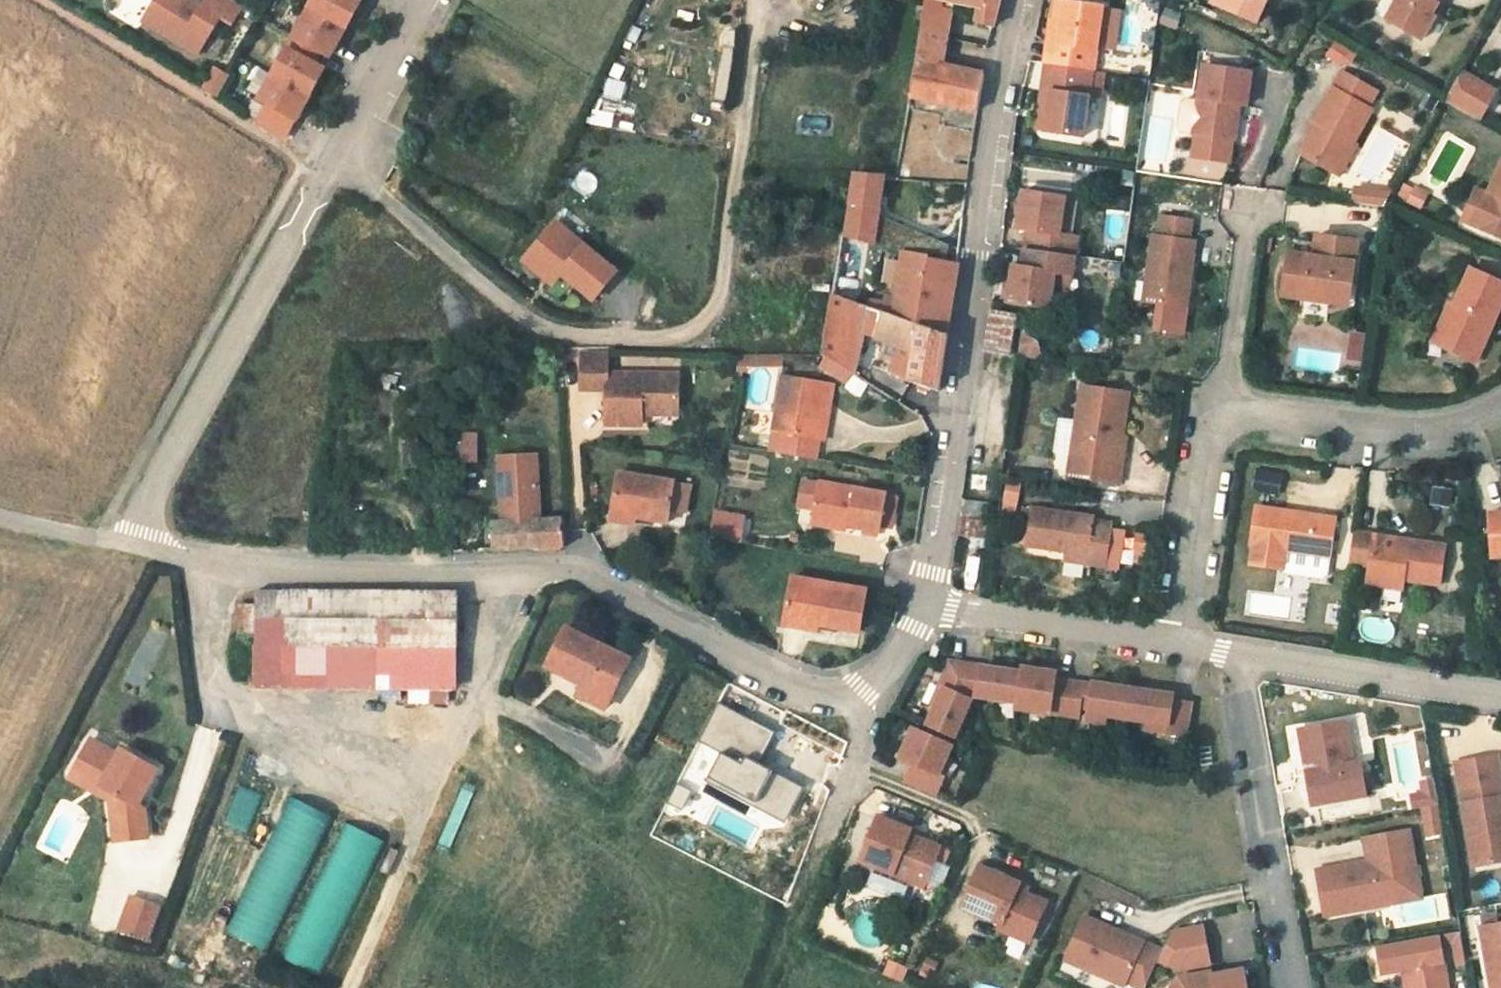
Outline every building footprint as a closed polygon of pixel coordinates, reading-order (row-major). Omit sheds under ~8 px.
[(194,24),(206,31),(217,13),(196,0),(182,0),(176,11),(157,0),(132,0),(115,27),(171,61),(194,24)] [(268,41),(260,56),(236,105),(245,111),(236,129),(257,142),(268,123),(269,124),(295,77),(285,71),(294,55),(303,60),(319,31),(320,32),(334,6),(325,2),(326,0),(291,0),(268,41)] [(913,6),(938,16),(950,20),(953,0),(914,0),(913,6)] [(950,20),(962,25),(958,47),(978,51),(985,0),(953,0),(950,20)] [(1219,14),(1208,9),(1203,23),(1247,42),(1252,28),(1264,0),(1224,0),(1219,14)] [(1379,14),(1369,34),(1405,53),(1418,30),(1411,27),(1426,0),(1387,0),(1379,14)] [(1379,14),(1387,0),(1376,0),(1371,9),(1379,14)] [(905,43),(932,49),(938,16),(913,6),(911,12),(905,43)] [(1116,46),(1119,8),(1111,7),(1107,45),(1116,46)] [(1159,24),(1175,28),(1179,11),(1164,7),(1159,24)] [(1043,79),(1052,15),(1044,14),(1041,34),(1037,33),(1030,77),(1043,79)] [(1092,20),(1052,15),(1043,79),(1052,80),(1082,84),(1092,20)] [(1333,39),(1325,56),(1348,67),(1356,49),(1333,39)] [(956,123),(967,85),(926,77),(932,49),(905,43),(890,112),(956,123)] [(729,100),(733,46),(720,45),(715,99),(729,100)] [(203,89),(217,96),(229,74),(215,67),(203,89)] [(1035,128),(1032,145),(1043,147),(1052,80),(1043,79),(1035,128)] [(1237,87),(1191,79),(1185,112),(1179,147),(1184,147),(1214,153),(1219,154),(1223,133),(1229,134),(1237,87)] [(1080,153),(1086,113),(1090,86),(1082,84),(1052,80),(1043,147),(1080,153)] [(1443,83),(1427,112),(1461,131),(1477,102),(1443,83)] [(1098,87),(1090,86),(1086,113),(1094,114),(1098,87)] [(1314,186),(1331,157),(1336,159),(1356,124),(1352,121),(1361,106),(1327,86),(1297,137),(1299,138),(1282,168),(1314,186)] [(589,109),(587,125),(613,127),(614,112),(589,109)] [(1179,147),(1185,112),(1170,110),(1164,114),(1160,138),(1164,144),(1179,147)] [(1214,153),(1184,147),(1181,162),(1211,167),(1214,153)] [(1339,160),(1336,159),(1331,157),(1314,186),(1322,190),(1339,160)] [(570,185),(587,198),(602,180),(584,166),(570,185)] [(1487,173),(1474,204),(1478,206),(1465,240),(1497,254),(1500,244),(1500,178),(1487,173)] [(849,259),(862,191),(837,192),(825,254),(849,259)] [(1384,206),(1393,211),(1391,215),(1404,222),(1413,204),(1400,197),(1398,202),(1389,197),(1384,206)] [(1052,247),(1044,246),(1048,215),(1049,210),(1006,204),(1002,242),(1010,243),(1008,263),(1057,270),(1060,249),(1052,247)] [(1048,215),(1044,246),(1052,247),(1056,217),(1048,215)] [(933,257),(939,237),(887,219),(880,239),(933,257)] [(1161,319),(1165,290),(1173,291),(1179,256),(1173,254),(1176,235),(1145,231),(1142,250),(1137,250),(1127,314),(1161,319)] [(537,244),(528,255),(535,260),(544,249),(537,244)] [(528,255),(505,283),(526,299),(535,289),(543,295),(576,322),(599,293),(544,249),(535,260),(528,255)] [(1268,315),(1325,320),(1329,292),(1337,294),(1342,257),(1298,252),(1296,273),(1294,289),(1271,286),(1268,315)] [(857,262),(850,307),(931,325),(935,299),(938,279),(857,262)] [(1008,322),(1034,325),(1036,309),(1038,288),(1055,289),(1057,270),(1008,263),(1005,281),(994,280),(990,319),(1008,322)] [(1296,273),(1273,270),(1271,286),(1294,289),(1296,273)] [(1493,298),(1454,281),(1439,320),(1434,319),(1427,342),(1437,345),(1431,362),(1462,374),(1475,345),(1470,343),(1473,333),(1479,335),(1493,298)] [(1055,289),(1038,288),(1036,309),(1052,311),(1055,289)] [(526,299),(534,306),(543,295),(535,289),(526,299)] [(1169,321),(1173,291),(1165,290),(1161,319),(1169,321)] [(1333,321),(1337,294),(1329,292),(1325,320),(1333,321)] [(850,307),(846,332),(927,349),(931,325),(850,307)] [(927,349),(846,332),(811,324),(802,373),(834,390),(842,352),(878,363),(877,394),(922,410),(925,378),(927,349)] [(1017,329),(990,325),(986,364),(1013,368),(1017,329)] [(1344,359),(1359,362),(1364,332),(1349,330),(1344,359)] [(1023,347),(1020,371),(1047,375),(1039,362),(1023,347)] [(656,434),(655,423),(655,415),(672,414),(669,382),(601,387),(598,367),(572,369),(576,405),(602,402),(606,437),(656,434)] [(853,396),(866,387),(856,373),(844,381),(853,396)] [(804,459),(807,420),(816,422),(817,403),(767,398),(762,455),(804,459)] [(1067,403),(1057,470),(1066,472),(1063,492),(1106,498),(1108,477),(1104,477),(1112,410),(1067,403)] [(655,415),(655,423),(672,422),(672,414),(655,415)] [(812,460),(816,422),(807,420),(804,459),(812,460)] [(476,461),(476,432),(458,431),(458,461),(476,461)] [(501,522),(538,520),(535,456),(498,458),(501,522)] [(1063,492),(1066,472),(1057,470),(1054,491),(1063,492)] [(1014,516),(1020,483),(1004,480),(999,514),(1014,516)] [(614,483),(609,525),(633,529),(632,537),(660,541),(666,491),(614,483)] [(1266,507),(1268,488),(1242,484),(1240,503),(1266,507)] [(1449,505),(1450,489),(1432,487),(1430,503),(1449,505)] [(880,513),(814,505),(808,545),(875,553),(880,513)] [(740,541),(745,514),(713,508),(708,536),(740,541)] [(960,516),(959,529),(980,533),(982,519),(960,516)] [(562,528),(562,519),(538,520),(501,522),(485,523),(486,554),(560,549),(561,542),(562,528)] [(1322,532),(1242,521),(1237,560),(1239,561),(1237,578),(1269,583),(1272,563),(1317,569),(1322,532)] [(1477,523),(1481,566),(1500,565),(1500,521),(1477,523)] [(1081,533),(1019,524),(1014,562),(1052,567),(1075,570),(1073,581),(1094,583),(1099,540),(1080,538),(1081,533)] [(632,537),(633,529),(609,525),(608,533),(632,537)] [(1133,530),(1130,561),(1145,563),(1149,532),(1133,530)] [(1390,560),(1391,553),(1341,546),(1337,579),(1355,581),(1353,597),(1372,600),(1390,587),(1392,587),(1394,587),(1397,593),(1426,597),(1432,558),(1402,554),(1401,561),(1390,560)] [(977,555),(962,552),(961,566),(975,568),(977,555)] [(1390,560),(1401,561),(1402,554),(1391,553),(1390,560)] [(1272,563),(1269,583),(1273,589),(1309,593),(1314,588),(1317,569),(1272,563)] [(1052,567),(1051,578),(1073,581),(1075,570),(1052,567)] [(1390,587),(1372,600),(1389,602),(1392,587),(1390,587)] [(453,683),(453,589),(256,590),(256,684),(453,683)] [(779,603),(773,638),(806,642),(805,648),(848,653),(853,613),(779,603)] [(626,656),(561,628),(544,667),(580,683),(575,695),(603,707),(626,656)] [(924,732),(952,742),(967,703),(963,702),(964,698),(969,698),(1006,704),(1014,705),(1013,711),(1046,716),(1046,711),(1076,715),(1076,712),(1080,685),(1050,681),(1051,674),(1018,670),(1017,675),(946,664),(935,691),(940,693),(924,732)] [(1086,685),(1085,686),(1082,712),(1101,715),(1144,721),(1162,724),(1161,731),(1182,734),(1187,702),(1167,700),(1167,695),(1086,685)] [(801,788),(757,765),(774,732),(719,704),(700,742),(720,752),(705,781),(784,821),(801,788)] [(932,772),(945,744),(918,733),(914,732),(907,729),(895,760),(906,764),(899,781),(929,793),(937,774),(932,772)] [(1348,782),(1340,740),(1294,749),(1299,776),(1307,774),(1310,789),(1302,790),(1309,825),(1361,814),(1354,780),(1348,782)] [(97,764),(69,750),(55,774),(82,791),(79,795),(88,799),(88,807),(94,850),(123,846),(122,818),(116,815),(136,778),(100,759),(97,764)] [(1455,764),(1476,867),(1500,862),(1500,797),(1497,784),(1500,783),(1500,773),(1498,756),(1455,764)] [(49,785),(88,807),(88,799),(79,795),(82,791),(55,774),(49,785)] [(1307,774),(1299,776),(1302,790),(1310,789),(1307,774)] [(1413,794),(1422,839),(1443,834),(1432,777),(1418,780),(1420,792),(1413,794)] [(247,832),(262,793),(238,784),(223,823),(247,832)] [(270,951),(327,811),(285,794),(228,934),(270,951)] [(912,829),(876,817),(860,862),(928,886),(942,845),(909,833),(912,829)] [(322,975),(380,836),(340,820),(282,959),(322,975)] [(1413,892),(1405,849),(1362,857),(1367,881),(1368,886),(1356,888),(1354,883),(1315,891),(1323,935),(1382,924),(1390,912),(1387,897),(1413,892)] [(1015,877),(975,860),(958,901),(997,917),(995,923),(1025,936),(1042,896),(1013,884),(1015,877)] [(1418,917),(1413,892),(1387,897),(1390,912),(1382,924),(1418,917)] [(138,917),(110,908),(99,941),(128,950),(138,917)] [(1140,986),(1157,946),(1078,914),(1060,956),(1120,982),(1122,978),(1140,986)] [(1172,929),(1157,964),(1171,974),(1210,966),(1202,924),(1172,929)] [(1475,943),(1484,987),(1500,987),(1500,937),(1475,941),(1475,943)] [(902,982),(907,967),(887,959),(881,974),(902,982)] [(1240,968),(1210,974),(1209,971),(1177,977),(1170,987),(1244,987),(1240,968)] [(1407,987),(1443,987),(1441,980),(1407,987)]
